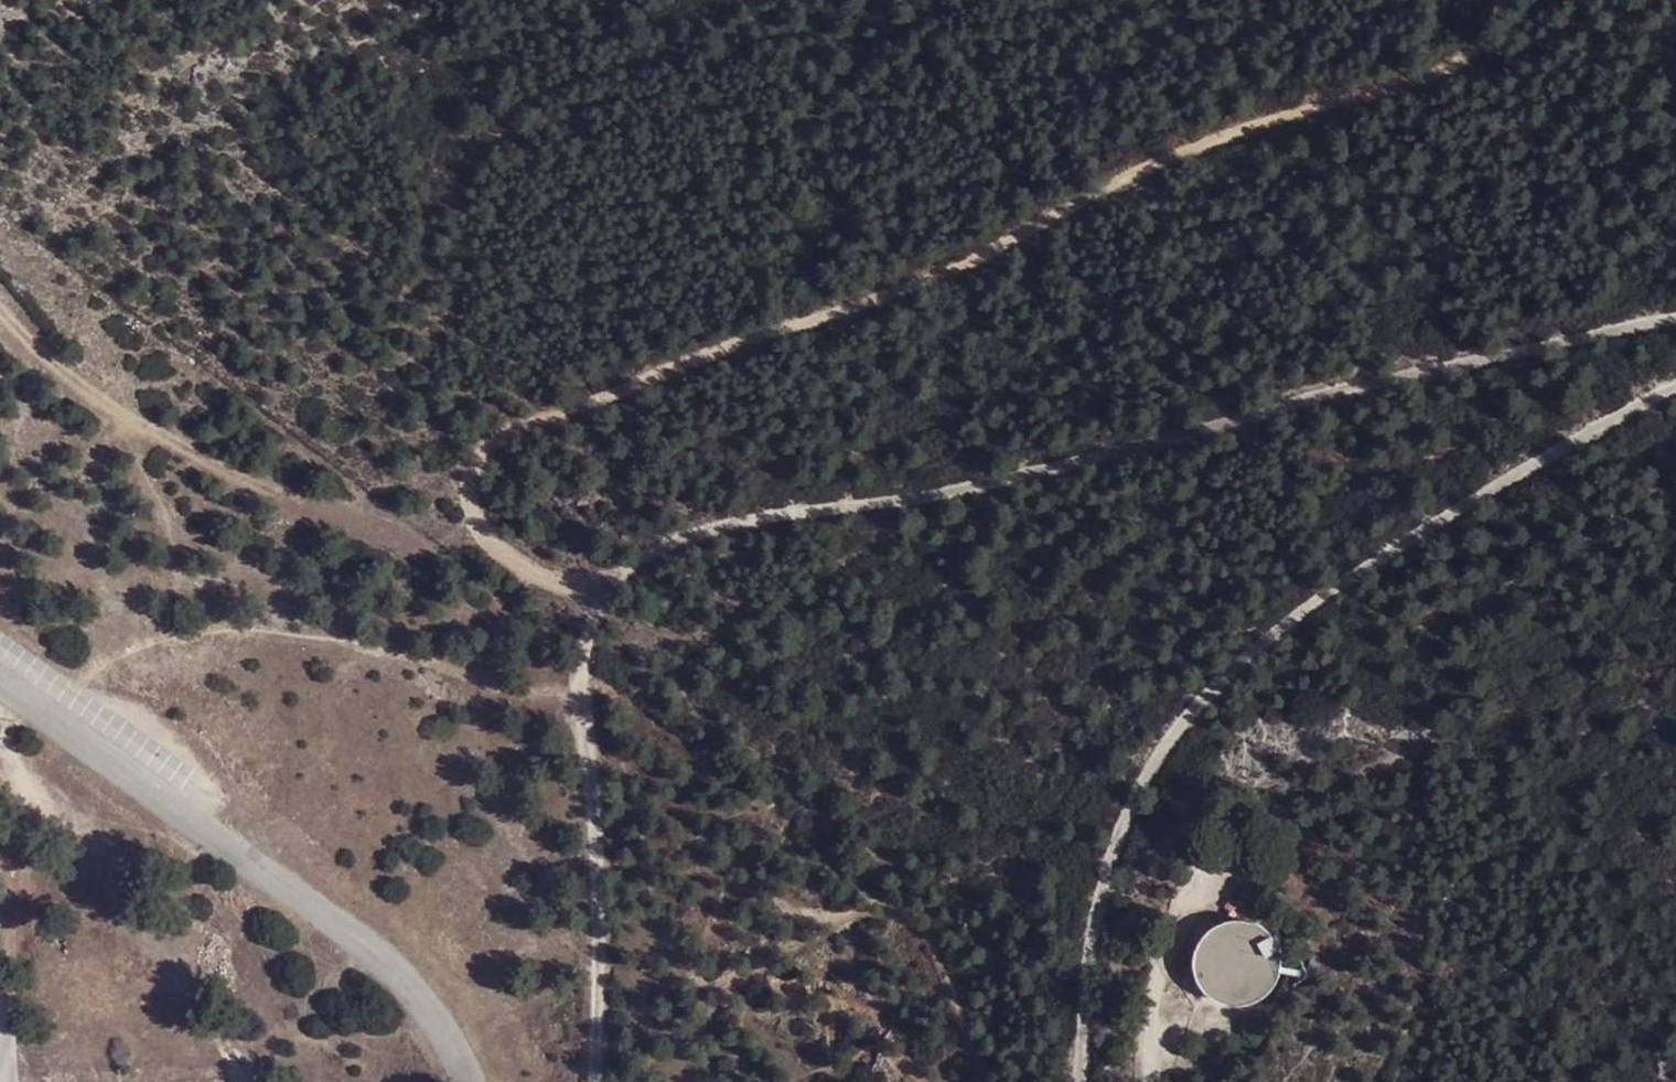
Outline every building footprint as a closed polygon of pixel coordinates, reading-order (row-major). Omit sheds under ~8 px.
[(1220,936),(1210,945),(1208,948),(1203,961),(1202,974),(1205,988),(1212,999),(1223,1008),(1236,1013),(1241,1014),(1255,1013),(1268,1007),(1278,998),(1285,987),(1288,973),(1286,960),(1281,947),(1271,937),(1259,930),(1245,928),(1232,930),(1220,936)]
